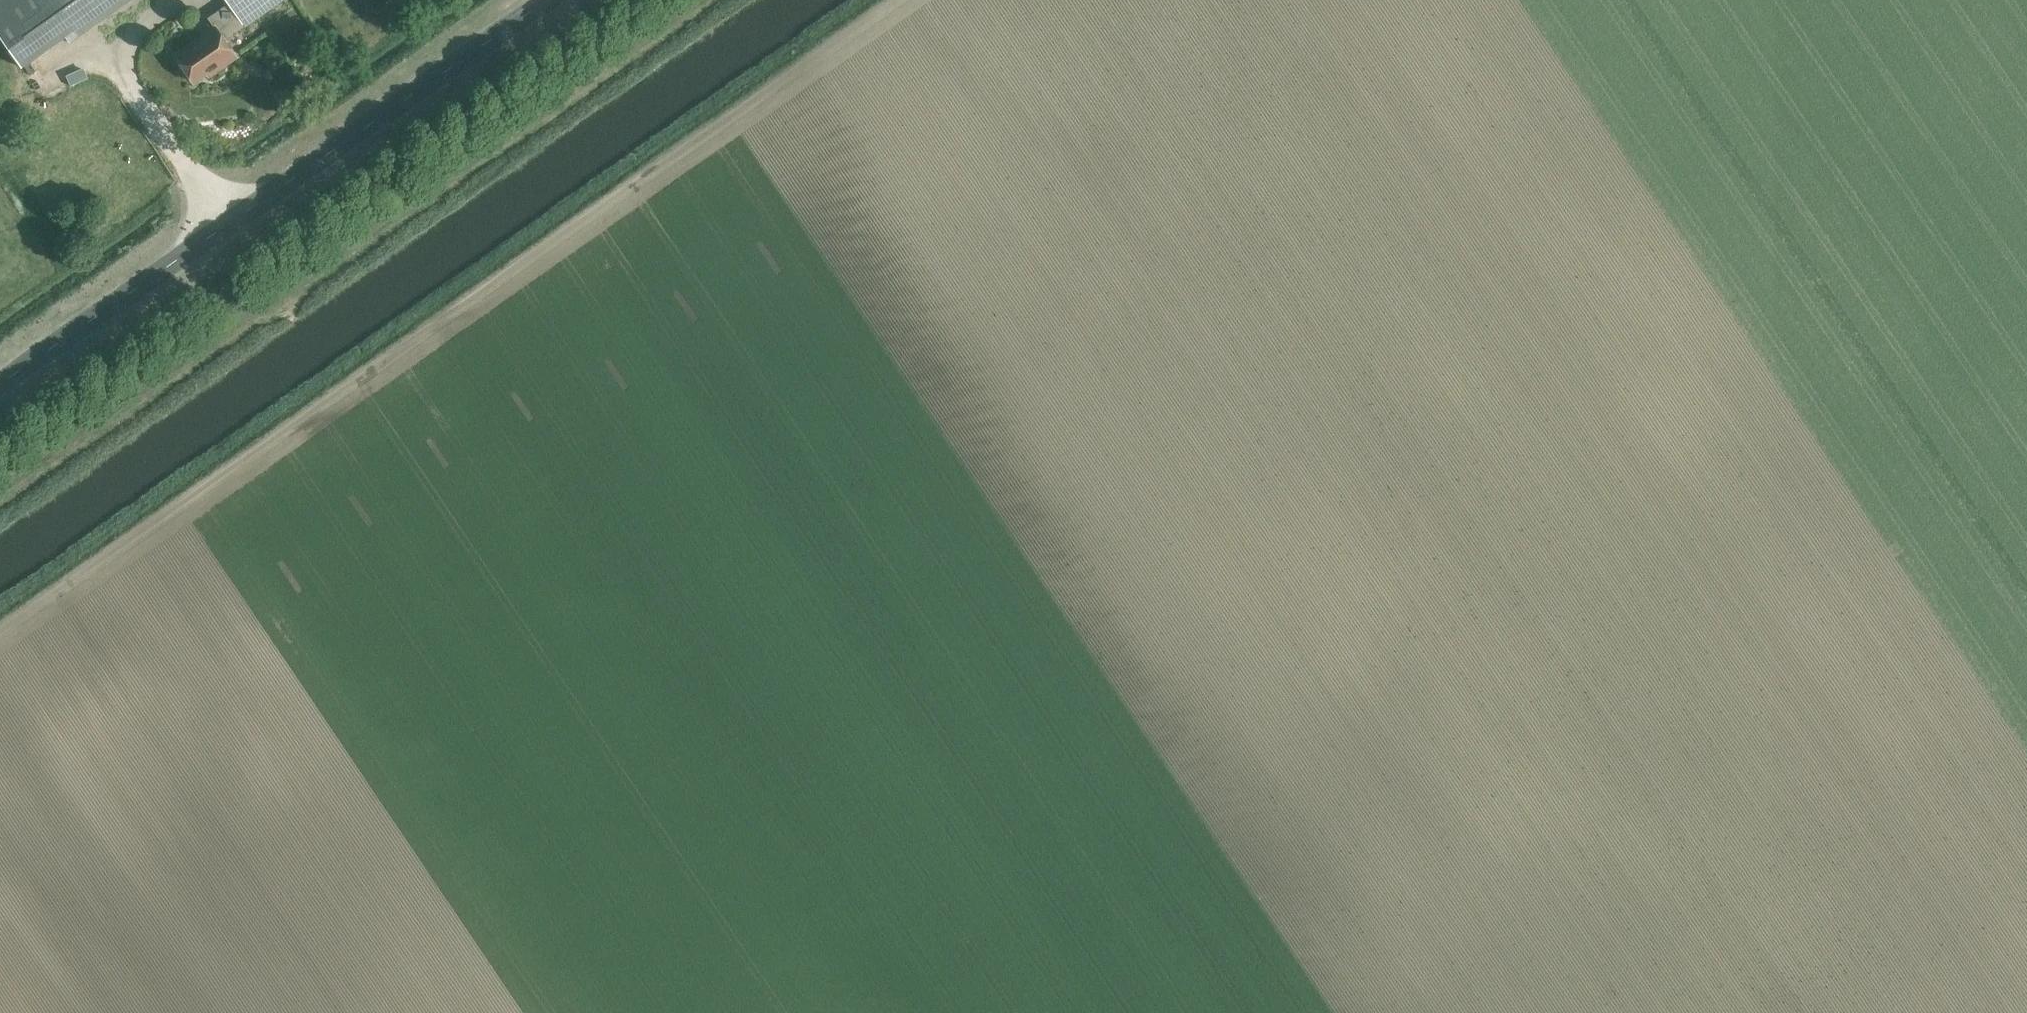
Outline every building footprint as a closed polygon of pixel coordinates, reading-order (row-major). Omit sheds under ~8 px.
[(21,68),(65,37),(69,43),(130,0),(0,0),(0,38),(21,68)] [(245,26),(283,0),(226,0),(228,4),(229,3),(245,26)] [(228,4),(207,19),(214,28),(174,56),(193,83),(206,74),(208,77),(236,57),(225,41),(245,26),(229,3),(228,4)]
